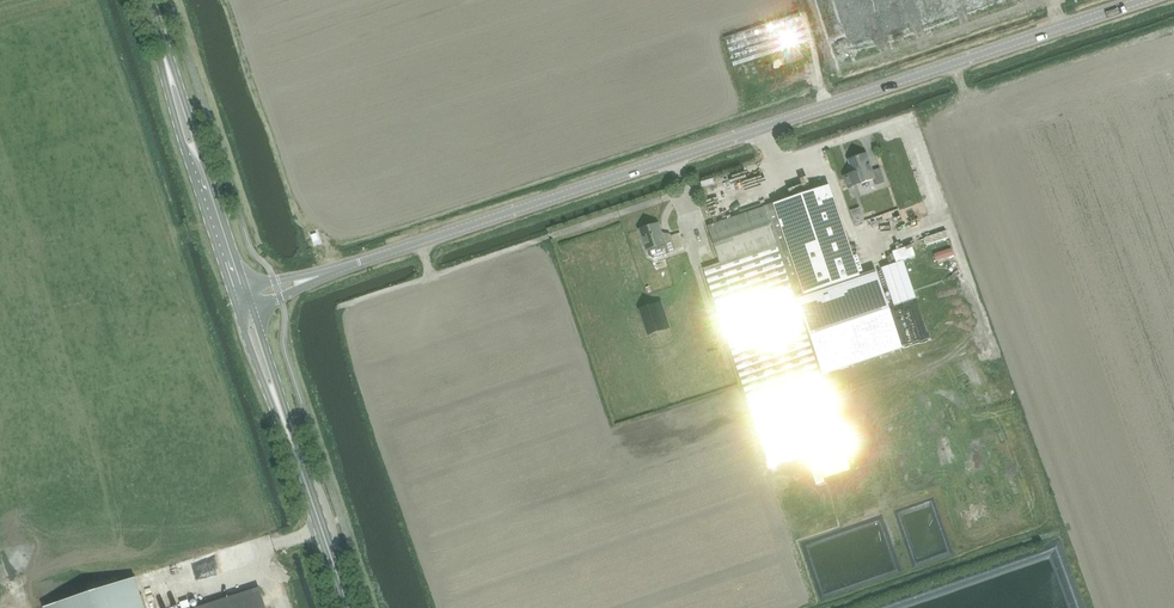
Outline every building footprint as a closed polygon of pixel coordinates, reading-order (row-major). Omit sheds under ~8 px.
[(723,37),(733,66),(808,41),(799,13),(723,37)] [(754,91),(758,96),(769,89),(766,83),(754,91)] [(848,160),(857,185),(874,178),(876,185),(885,182),(880,168),(872,171),(866,153),(848,160)] [(770,167),(765,171),(777,188),(782,184),(770,167)] [(805,331),(820,374),(820,375),(901,348),(875,268),(857,275),(839,223),(826,185),(764,207),(776,244),(794,297),(805,331)] [(776,244),(764,207),(707,226),(719,263),(776,244)] [(646,250),(648,256),(653,259),(676,251),(670,235),(663,238),(658,223),(639,230),(646,250)] [(805,331),(794,297),(776,244),(719,263),(703,268),(746,400),(820,374),(805,331)] [(661,302),(639,310),(647,335),(670,327),(661,302)] [(820,374),(746,400),(769,466),(843,441),(820,375),(820,374)] [(43,607),(144,607),(134,578),(43,607)] [(258,587),(195,607),(265,607),(258,587)]
